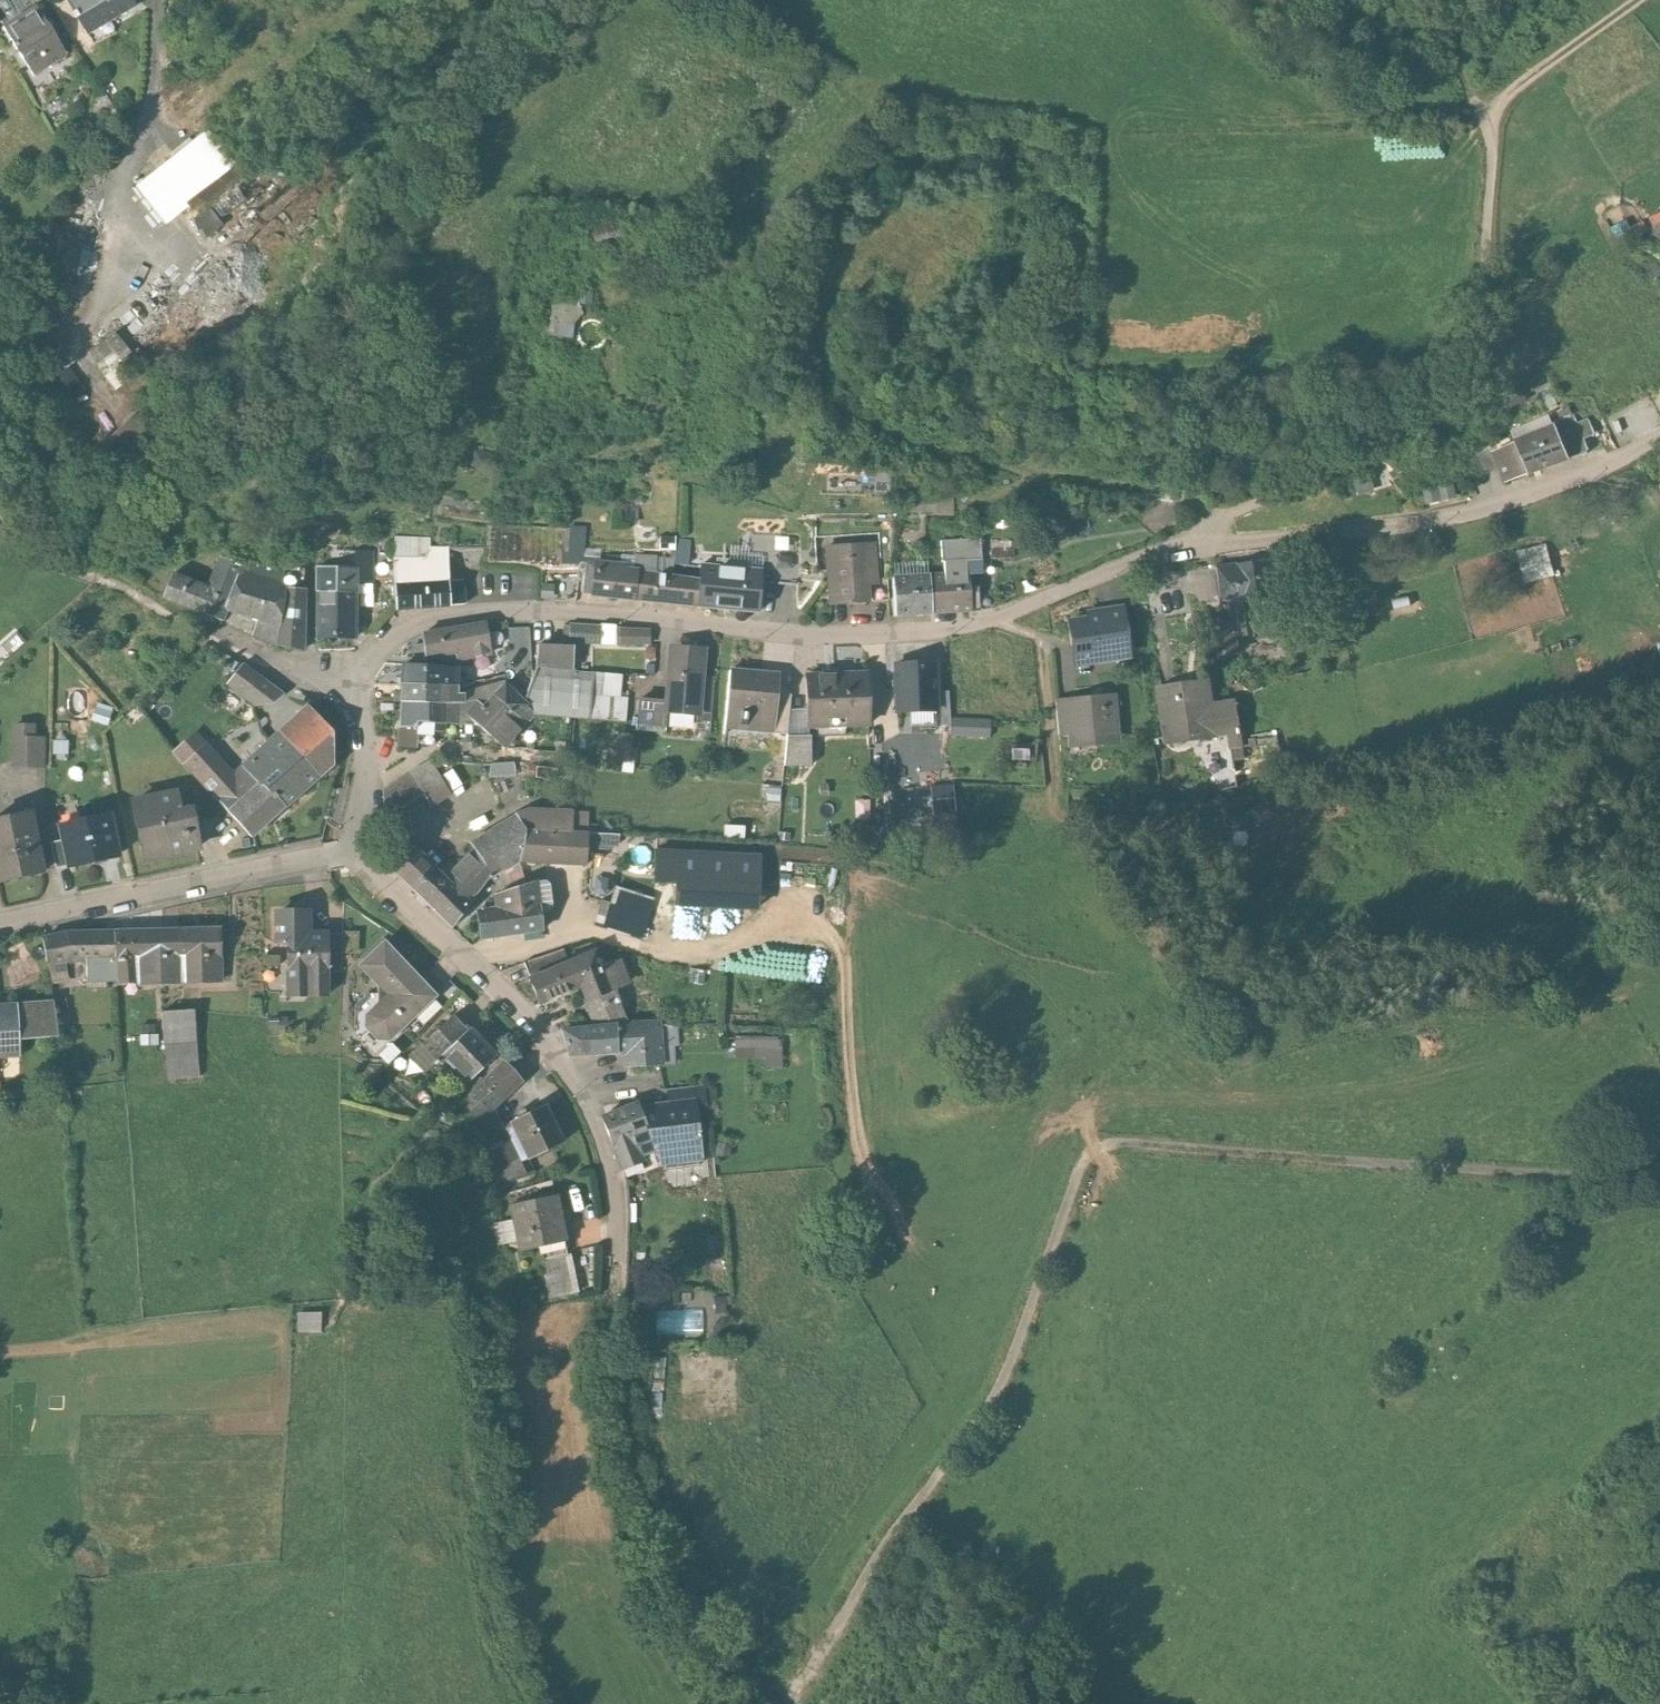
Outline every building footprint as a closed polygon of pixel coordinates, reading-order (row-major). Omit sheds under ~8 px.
[(130,0),(64,0),(89,38),(136,9),(130,0)] [(36,8),(4,29),(33,76),(66,55),(36,8)] [(237,170),(207,133),(135,193),(166,229),(237,170)] [(539,336),(566,341),(571,308),(545,303),(539,336)] [(113,338),(85,358),(115,397),(129,386),(115,368),(128,358),(113,338)] [(81,393),(67,375),(52,385),(66,404),(81,393)] [(1553,425),(1556,432),(1569,465),(1590,457),(1574,417),(1553,425)] [(135,418),(105,448),(126,470),(157,441),(135,418)] [(1556,432),(1518,447),(1531,480),(1569,465),(1556,432)] [(1506,489),(1531,480),(1518,447),(1494,456),(1506,489)] [(1427,507),(1456,501),(1452,486),(1424,491),(1427,507)] [(620,528),(636,529),(637,511),(621,510),(620,528)] [(568,535),(568,559),(585,559),(585,535),(568,535)] [(659,555),(673,555),(673,541),(660,541),(659,555)] [(1541,563),(1535,541),(1512,547),(1519,569),(1541,563)] [(939,545),(941,578),(966,576),(965,565),(980,564),(979,542),(939,545)] [(688,556),(689,544),(677,543),(676,555),(688,556)] [(871,543),(824,547),(829,607),(867,604),(865,584),(875,584),(871,543)] [(355,552),(355,570),(355,585),(372,585),(372,552),(355,552)] [(429,564),(396,564),(396,590),(448,589),(448,583),(447,552),(429,552),(429,564)] [(244,568),(235,591),(283,604),(284,589),(286,566),(286,563),(250,553),(244,568)] [(223,623),(228,611),(235,591),(244,568),(220,557),(207,588),(174,574),(164,599),(223,623)] [(730,557),(729,573),(759,575),(761,559),(730,557)] [(636,561),(635,578),(639,579),(656,580),(657,561),(636,561)] [(1271,563),(1216,570),(1221,609),(1229,608),(1277,602),(1293,600),(1290,572),(1273,574),(1271,563)] [(305,567),(286,566),(284,589),(306,589),(305,567)] [(355,570),(319,570),(319,644),(355,644),(355,585),(355,570)] [(593,605),(637,609),(639,579),(635,578),(625,578),(625,572),(596,570),(593,605)] [(699,570),(698,584),(696,613),(756,618),(759,575),(729,573),(699,570)] [(941,578),(930,578),(933,616),(969,614),(966,576),(941,578)] [(930,578),(890,581),(893,619),(933,616),(930,578)] [(656,580),(639,579),(637,609),(696,613),(698,584),(656,580)] [(463,583),(448,583),(448,589),(449,608),(464,608),(463,583)] [(284,589),(283,604),(281,628),(278,645),(304,651),(306,589),(284,589)] [(449,608),(448,589),(396,590),(397,616),(449,615),(449,608)] [(228,611),(281,628),(283,604),(235,591),(228,611)] [(1281,635),(1277,602),(1229,608),(1231,621),(1234,641),(1281,635)] [(1070,629),(1076,669),(1129,661),(1121,613),(1091,617),(1093,625),(1070,629)] [(1236,659),(1234,641),(1231,621),(1211,624),(1216,662),(1236,659)] [(422,632),(427,662),(444,663),(490,656),(485,623),(422,632)] [(570,625),(570,643),(572,643),(615,644),(618,643),(649,642),(649,630),(570,625)] [(536,642),(535,671),(571,675),(572,643),(570,643),(536,642)] [(702,650),(673,648),(669,698),(668,712),(697,714),(700,677),(702,650)] [(401,661),(401,682),(456,683),(457,663),(444,663),(427,662),(401,661)] [(937,665),(893,667),(894,711),(939,709),(938,692),(937,665)] [(281,696),(242,666),(227,686),(251,705),(255,707),(273,707),(281,696)] [(571,675),(535,671),(524,703),(533,716),(586,722),(589,697),(592,677),(571,675)] [(777,679),(731,674),(725,729),(771,733),(776,691),(777,679)] [(697,714),(696,720),(710,721),(714,678),(700,677),(697,714)] [(865,677),(806,679),(807,708),(808,729),(867,727),(865,677)] [(1209,681),(1163,687),(1170,748),(1241,740),(1237,703),(1212,706),(1209,681)] [(456,683),(401,682),(400,699),(455,701),(456,683)] [(503,750),(533,716),(524,703),(504,682),(485,703),(481,707),(476,703),(466,715),(479,727),(503,750)] [(224,739),(251,705),(227,686),(200,721),(224,739)] [(791,692),(776,691),(771,733),(787,735),(790,709),(791,692)] [(952,691),(938,692),(939,709),(940,726),(954,726),(952,691)] [(667,725),(668,712),(669,698),(639,696),(637,723),(667,725)] [(454,724),(479,727),(466,715),(476,703),(481,707),(485,703),(475,697),(455,701),(454,724)] [(625,702),(589,697),(586,722),(623,727),(625,702)] [(1114,697),(1061,702),(1064,729),(1079,745),(1118,742),(1114,697)] [(454,724),(455,701),(400,699),(398,747),(416,748),(416,743),(433,744),(433,723),(454,724)] [(333,736),(309,708),(243,766),(231,777),(208,750),(204,753),(188,768),(253,841),(334,769),(333,736)] [(790,709),(787,735),(808,734),(808,729),(807,708),(790,709)] [(992,721),(952,719),(951,736),(991,738),(992,721)] [(33,727),(14,727),(14,766),(44,766),(44,737),(33,737),(33,727)] [(185,770),(188,768),(204,753),(184,729),(165,745),(185,770)] [(812,734),(808,734),(787,735),(784,766),(811,767),(812,734)] [(69,744),(54,744),(54,758),(68,758),(69,744)] [(489,761),(489,776),(516,776),(516,761),(489,761)] [(430,762),(385,790),(385,804),(398,807),(423,791),(433,807),(451,795),(430,762)] [(464,788),(468,797),(489,787),(485,779),(464,788)] [(939,813),(958,811),(953,779),(935,781),(939,813)] [(135,801),(147,864),(201,853),(193,810),(181,812),(177,793),(135,801)] [(528,810),(516,817),(529,833),(572,835),(573,811),(528,810)] [(0,820),(0,870),(1,875),(42,866),(31,814),(0,820)] [(108,817),(60,826),(63,842),(69,868),(116,859),(108,817)] [(519,865),(519,861),(529,833),(516,817),(471,844),(474,847),(491,878),(519,865)] [(572,835),(529,833),(519,861),(585,865),(589,835),(572,835)] [(56,871),(69,868),(63,842),(51,844),(56,871)] [(469,904),(491,878),(474,847),(442,878),(469,904)] [(451,927),(469,904),(442,878),(414,850),(393,873),(451,927)] [(761,855),(656,850),(653,883),(675,885),(675,907),(758,913),(761,855)] [(547,879),(548,864),(524,864),(524,879),(547,879)] [(617,873),(586,869),(582,896),(602,899),(610,900),(616,885),(617,873)] [(479,909),(482,938),(544,931),(538,881),(518,883),(496,893),(497,907),(479,909)] [(616,885),(610,900),(648,914),(654,898),(616,885)] [(640,939),(648,914),(610,900),(602,899),(594,924),(640,939)] [(220,930),(160,932),(161,985),(221,984),(220,930)] [(119,986),(161,985),(160,932),(117,933),(118,961),(119,986)] [(117,933),(68,934),(46,939),(49,964),(67,962),(70,961),(118,961),(117,933)] [(328,936),(288,937),(289,1000),(329,999),(329,975),(328,936)] [(344,936),(328,936),(329,975),(344,975),(344,936)] [(436,996),(386,939),(361,963),(380,984),(378,1002),(366,1013),(365,1025),(377,1040),(390,1040),(436,996)] [(825,980),(826,950),(798,949),(797,979),(825,980)] [(595,950),(530,976),(540,1000),(582,984),(587,997),(610,988),(601,967),(595,950)] [(616,961),(601,967),(610,988),(615,986),(625,982),(616,961)] [(70,983),(67,962),(49,964),(53,985),(70,983)] [(821,1008),(824,986),(814,984),(811,1006),(821,1008)] [(587,997),(601,1027),(617,1027),(632,1026),(615,986),(610,988),(587,997)] [(53,1000),(16,1004),(17,1039),(56,1036),(53,1000)] [(19,1055),(17,1039),(16,1004),(0,1006),(0,1056),(19,1055)] [(454,1011),(422,1042),(436,1056),(468,1025),(454,1011)] [(195,1016),(162,1019),(172,1092),(201,1090),(195,1016)] [(632,1026),(617,1027),(618,1052),(629,1052),(630,1068),(660,1067),(658,1025),(632,1026)] [(571,1054),(618,1052),(617,1027),(601,1027),(562,1029),(571,1054)] [(155,1038),(155,1028),(142,1028),(143,1038),(155,1038)] [(781,1031),(734,1031),(734,1058),(766,1058),(766,1069),(781,1069),(781,1031)] [(496,1057),(473,1033),(449,1057),(473,1081),(496,1057)] [(503,1066),(471,1098),(490,1116),(497,1110),(522,1085),(503,1066)] [(669,1090),(671,1107),(695,1104),(707,1103),(706,1087),(669,1090)] [(641,1156),(657,1150),(646,1119),(640,1103),(605,1116),(625,1168),(643,1161),(641,1156)] [(660,1118),(646,1119),(657,1150),(664,1149),(665,1163),(700,1160),(697,1130),(695,1104),(671,1107),(660,1108),(660,1118)] [(564,1142),(547,1107),(512,1125),(530,1160),(564,1142)] [(523,1162),(530,1160),(512,1125),(507,1129),(497,1110),(490,1116),(478,1127),(499,1189),(530,1176),(523,1162)] [(700,1160),(712,1159),(709,1129),(697,1130),(700,1160)] [(716,1156),(729,1159),(733,1140),(720,1137),(716,1156)] [(559,1202),(516,1211),(525,1256),(568,1247),(559,1202)] [(512,1219),(495,1222),(498,1242),(515,1240),(512,1219)] [(581,1294),(572,1254),(543,1260),(551,1300),(581,1294)] [(321,1332),(321,1312),(298,1313),(298,1332),(321,1332)] [(711,1368),(736,1367),(735,1357),(711,1358),(711,1368)]
